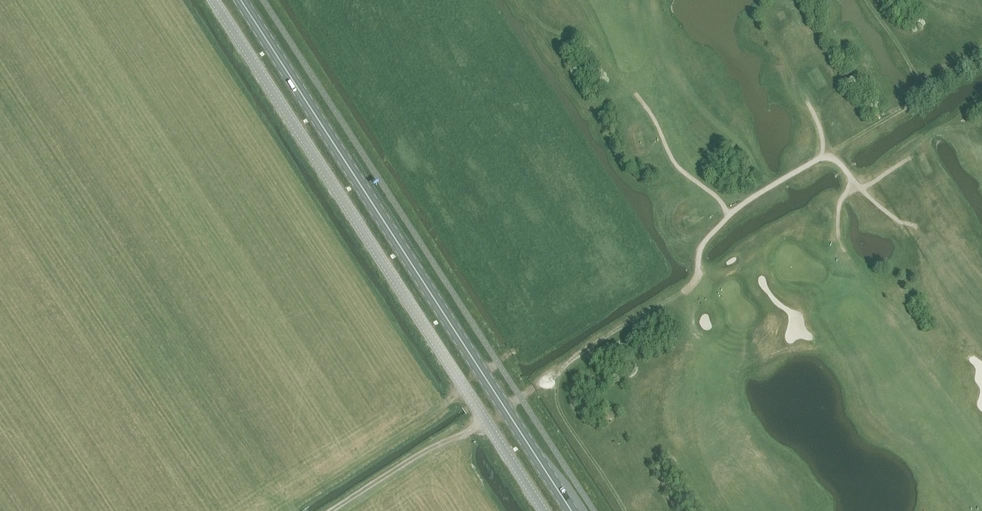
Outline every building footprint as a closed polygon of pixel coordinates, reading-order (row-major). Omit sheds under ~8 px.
[(924,83),(929,80),(925,75),(920,78),(924,83)]
